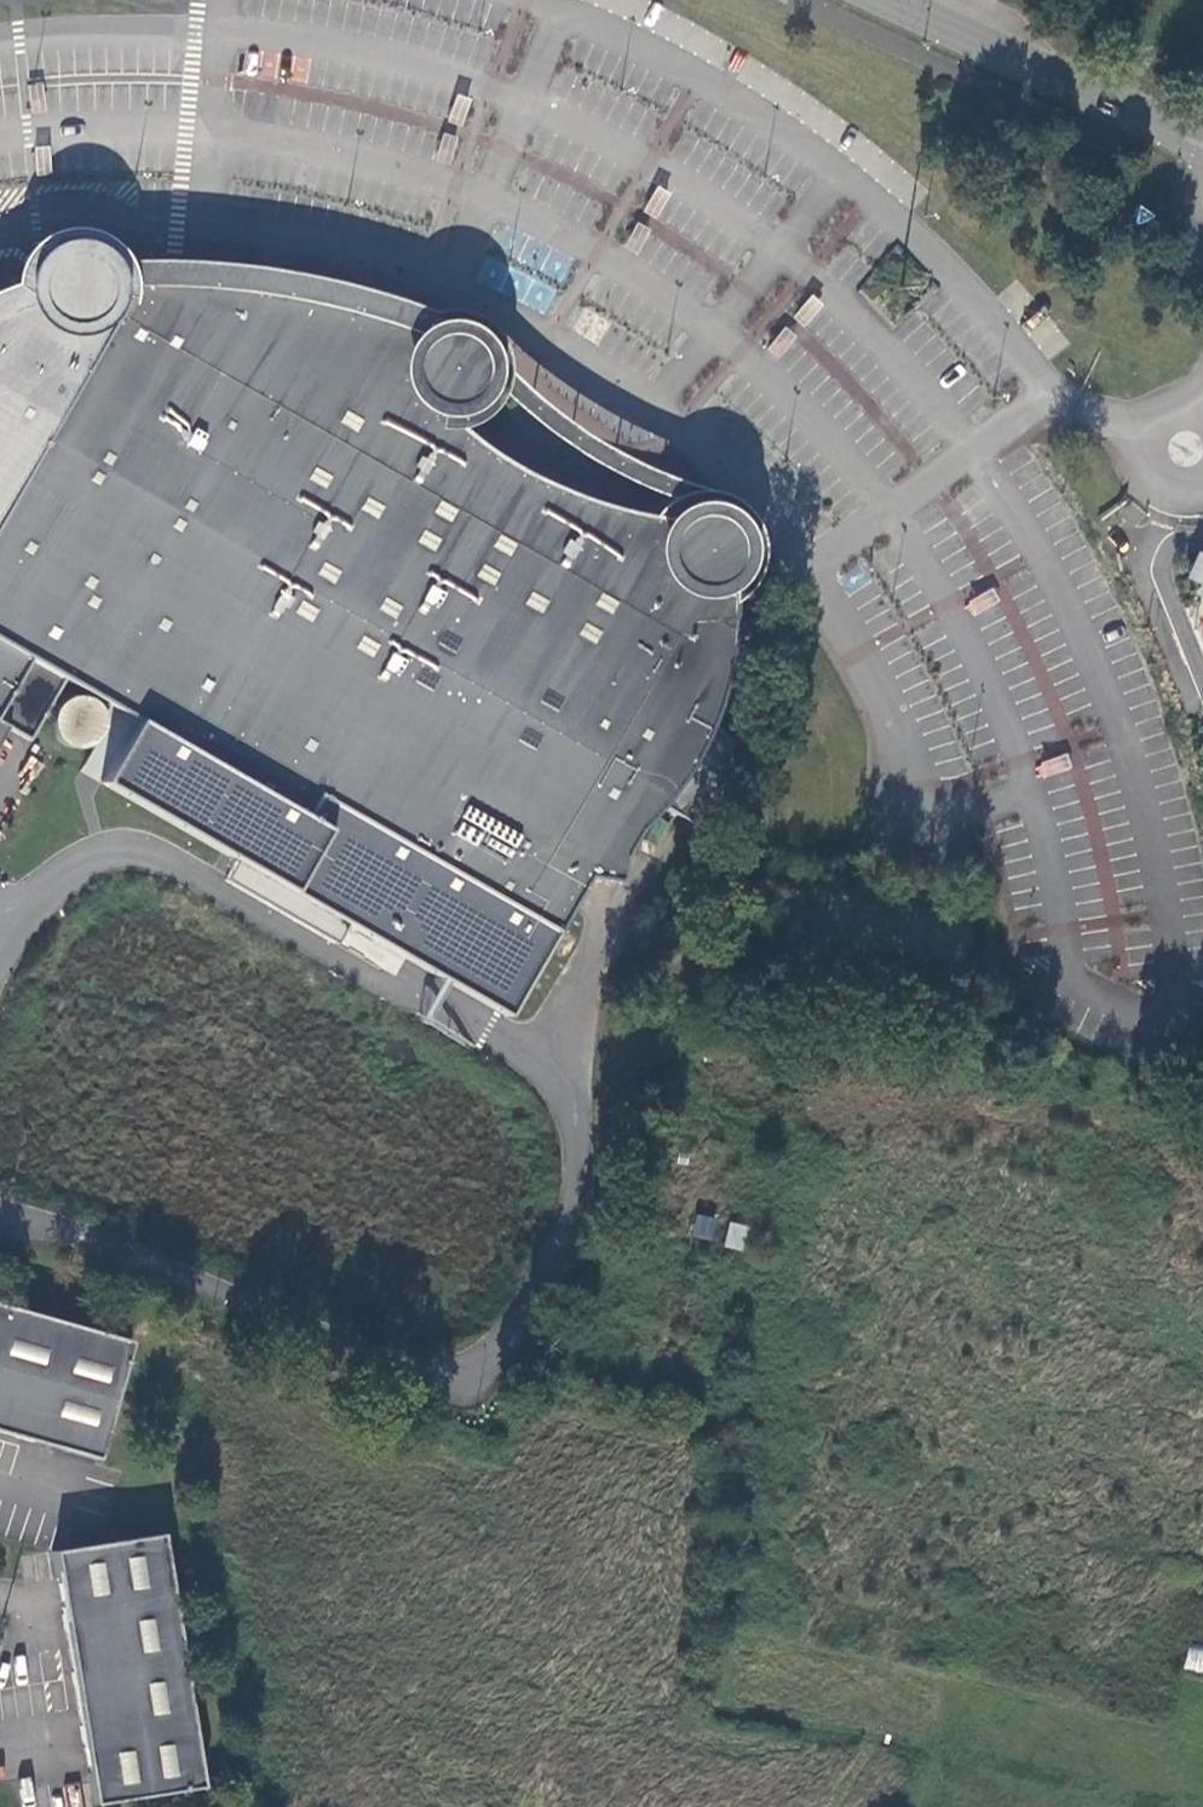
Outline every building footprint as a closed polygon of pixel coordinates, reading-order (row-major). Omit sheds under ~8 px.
[(10,725),(50,659),(308,814),(321,793),(559,930),(591,875),(622,880),(626,854),(641,828),(659,810),(684,777),(704,744),(719,708),(729,678),(735,642),(737,614),(728,576),(734,571),(739,562),(741,553),(741,544),(738,532),(734,525),(728,519),(717,513),(709,511),(667,515),(654,513),(603,500),(567,487),(525,467),(486,443),(487,442),(468,429),(454,414),(449,404),(459,403),(466,400),(476,393),(481,385),(485,376),(487,366),(485,357),(482,349),(474,339),(468,334),(461,331),(447,329),(439,330),(435,332),(404,321),(356,306),(291,292),(227,283),(167,280),(136,280),(127,280),(117,262),(105,252),(96,245),(79,240),(64,239),(44,242),(33,248),(22,256),(13,269),(7,288),(5,300),(0,302),(0,719),(10,725)] [(517,308),(549,310),(550,294),(518,292),(517,308)] [(1202,594),(1202,554),(1198,552),(1184,587),(1202,594)] [(44,742),(48,746),(51,748),(55,751),(59,753),(63,754),(72,756),(76,755),(85,753),(89,751),(93,749),(96,746),(99,743),(102,739),(104,736),(106,731),(108,723),(108,718),(107,714),(106,709),(104,705),(102,701),(100,698),(97,694),(93,691),(90,689),(86,687),(81,686),(77,685),(72,684),(68,685),(64,685),(59,687),(55,689),(52,691),(45,697),(43,701),(40,704),(38,708),(37,713),(37,722),(37,726),(40,735),(42,739),(44,742)] [(0,719),(0,742),(10,725),(0,719)] [(691,1236),(713,1239),(716,1218),(694,1215),(691,1236)] [(729,1222),(724,1245),(742,1249),(747,1225),(729,1222)] [(101,1457),(135,1339),(0,1300),(0,1428),(101,1457)] [(107,1542),(57,1550),(97,1803),(206,1785),(166,1533),(107,1542)] [(1185,1648),(1179,1673),(1202,1678),(1202,1652),(1185,1648)]
